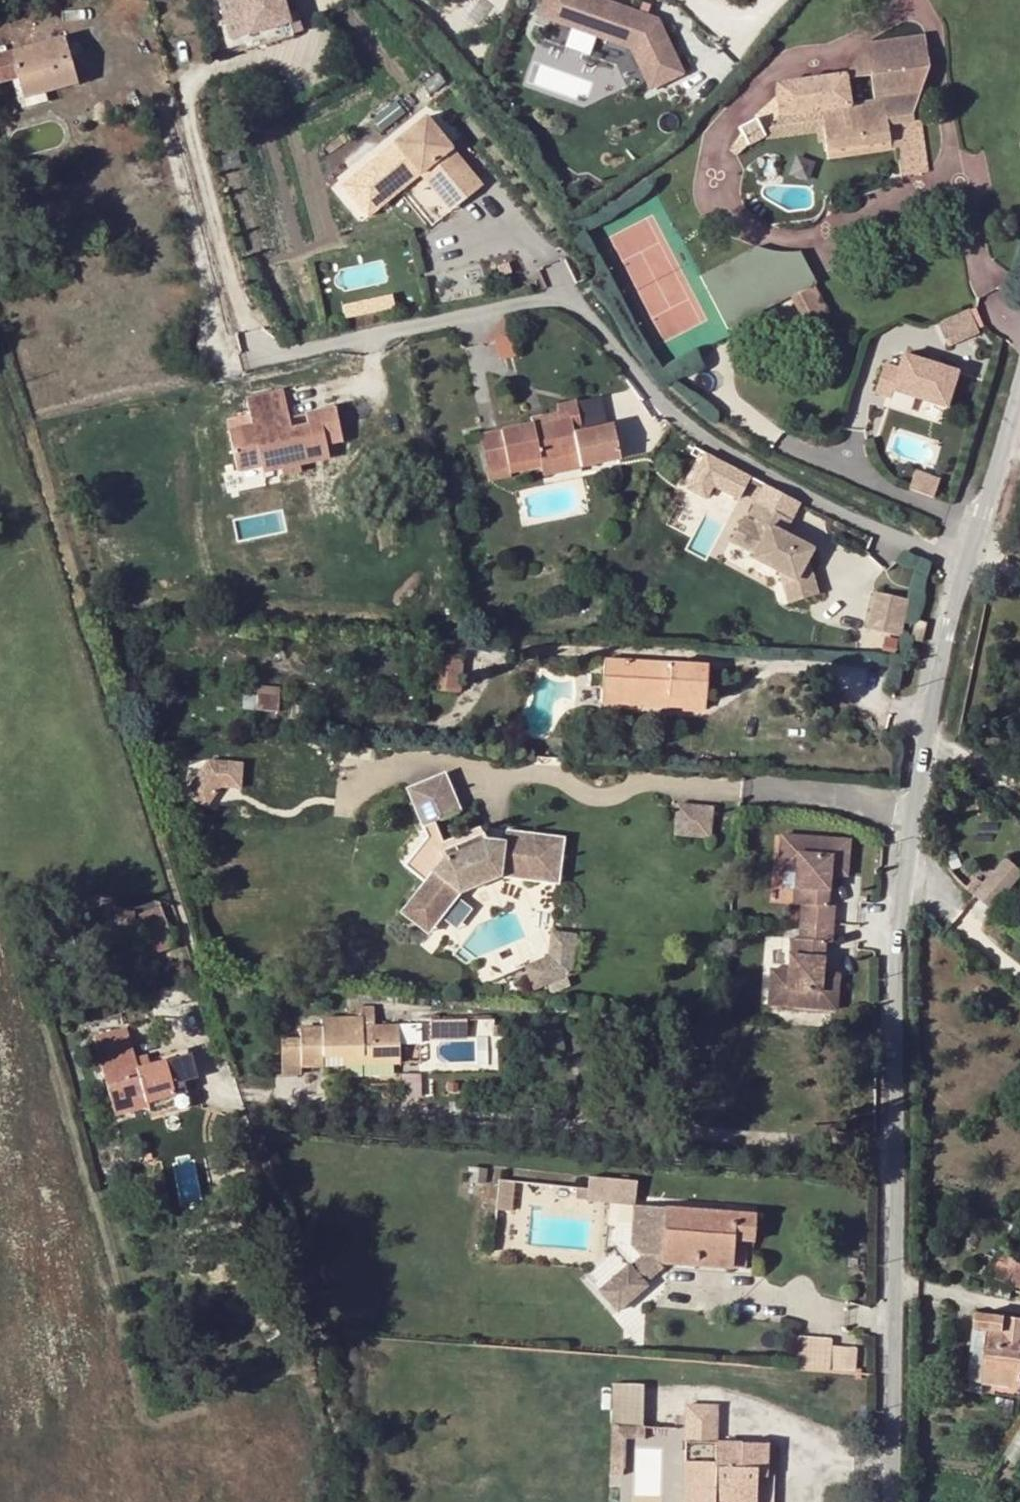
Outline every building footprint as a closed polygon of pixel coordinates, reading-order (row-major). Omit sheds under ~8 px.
[(287,19),(281,0),(218,0),(229,41),(261,32),(260,26),(287,19)] [(661,15),(615,0),(540,0),(535,16),(572,28),(569,38),(573,47),(590,53),(596,37),(630,49),(647,91),(686,75),(661,15)] [(291,36),(287,19),(260,26),(261,32),(229,41),(232,53),(291,36)] [(776,85),(778,93),(780,118),(820,112),(823,131),(825,145),(826,159),(897,149),(900,173),(924,170),(917,121),(909,122),(908,114),(929,66),(925,33),(863,43),(843,76),(776,85)] [(42,94),(75,85),(63,40),(0,58),(0,85),(16,80),(22,100),(42,94)] [(220,110),(232,110),(232,101),(228,101),(226,90),(216,92),(220,110)] [(755,119),(764,137),(765,139),(816,132),(823,131),(820,112),(780,118),(778,93),(755,119)] [(45,104),(42,94),(22,100),(19,101),(22,111),(45,104)] [(748,145),(764,137),(755,119),(737,128),(740,134),(727,150),(735,157),(748,145)] [(823,131),(816,132),(818,146),(825,145),(823,131)] [(342,184),(365,204),(381,186),(389,192),(395,185),(432,216),(452,192),(384,134),(342,184)] [(389,192),(425,223),(432,216),(395,185),(389,192)] [(381,186),(365,204),(373,210),(389,192),(381,186)] [(815,283),(813,281),(798,250),(782,250),(770,248),(757,245),(699,275),(726,330),(791,296),(806,322),(825,312),(811,285),(815,283)] [(348,318),(397,307),(394,294),(345,305),(348,318)] [(509,339),(502,318),(476,346),(494,341),(509,339)] [(509,339),(494,341),(499,360),(514,355),(509,339)] [(889,397),(892,389),(945,405),(956,369),(901,353),(897,368),(882,363),(874,392),(889,397)] [(281,469),(298,465),(327,459),(324,446),(342,443),(334,410),(304,416),(307,427),(291,430),(278,433),(276,422),(288,419),(282,393),(245,400),(251,427),(229,431),(237,471),(261,466),(259,460),(278,455),(281,469)] [(555,406),(557,415),(568,413),(573,435),(575,434),(575,431),(581,430),(575,402),(555,406)] [(573,435),(568,413),(557,415),(544,417),(545,423),(532,425),(479,435),(486,474),(508,470),(509,472),(541,467),(560,463),(559,459),(577,456),(579,469),(618,462),(612,425),(581,430),(575,431),(575,434),(573,435)] [(278,433),(291,430),(288,419),(276,422),(278,433)] [(703,452),(687,490),(709,500),(714,488),(740,499),(751,472),(703,452)] [(262,473),(281,469),(278,455),(259,460),(261,466),(262,473)] [(543,475),(579,469),(577,456),(559,459),(560,463),(541,467),(543,475)] [(300,473),(298,465),(281,469),(282,477),(300,473)] [(510,478),(509,472),(508,470),(486,474),(488,483),(510,478)] [(756,504),(749,517),(756,521),(763,508),(756,504)] [(763,508),(756,521),(753,525),(742,519),(730,541),(753,555),(751,559),(777,573),(786,605),(814,597),(805,563),(811,552),(782,535),(772,530),(780,517),(763,508)] [(782,535),(789,522),(780,517),(772,530),(782,535)] [(897,637),(904,601),(873,595),(865,631),(897,637)] [(908,640),(919,643),(924,624),(912,622),(908,640)] [(434,691),(460,692),(462,655),(437,653),(434,691)] [(674,698),(673,708),(704,710),(707,668),(603,660),(599,703),(621,704),(622,694),(674,698)] [(256,697),(278,698),(278,688),(257,687),(256,697)] [(621,704),(673,708),(674,698),(622,694),(621,704)] [(277,712),(278,698),(256,697),(256,710),(277,712)] [(423,828),(433,824),(460,813),(444,774),(407,790),(423,828)] [(675,808),(672,839),(710,842),(712,810),(675,808)] [(423,828),(427,838),(437,835),(433,824),(423,828)] [(559,884),(562,856),(538,854),(540,836),(507,832),(506,842),(505,849),(488,847),(484,841),(481,835),(444,851),(437,835),(427,838),(424,839),(411,856),(433,873),(424,884),(399,914),(417,928),(428,914),(439,922),(461,895),(453,888),(463,875),(485,866),(500,868),(498,878),(559,884)] [(538,854),(562,856),(564,839),(540,836),(538,854)] [(505,849),(506,842),(484,841),(488,847),(505,849)] [(403,866),(424,884),(433,873),(411,856),(403,866)] [(973,895),(992,911),(1019,878),(1019,869),(1006,857),(973,895)] [(496,878),(498,878),(500,868),(485,866),(463,875),(453,888),(461,895),(462,894),(496,878)] [(145,957),(173,946),(159,907),(138,914),(141,923),(133,927),(145,957)] [(77,927),(85,923),(80,911),(71,915),(77,927)] [(114,911),(114,926),(132,926),(133,913),(114,911)] [(95,934),(104,933),(101,914),(93,915),(95,934)] [(428,936),(439,922),(428,914),(417,928),(428,936)] [(822,974),(824,943),(831,943),(832,925),(801,922),(800,940),(791,939),(789,972),(771,970),(768,1005),(831,1010),(833,983),(821,982),(822,974)] [(571,974),(577,933),(548,929),(546,955),(522,965),(533,991),(571,974)] [(839,975),(822,974),(821,982),(833,983),(831,1010),(836,1010),(839,975)] [(398,1064),(398,1043),(397,1026),(373,1027),(373,1007),(355,1008),(355,1018),(322,1019),(322,1028),(300,1029),(300,1038),(301,1066),(323,1066),(323,1057),(342,1057),(362,1056),(362,1065),(398,1064)] [(467,1039),(467,1019),(430,1020),(431,1041),(467,1039)] [(397,1026),(398,1043),(419,1042),(419,1025),(397,1026)] [(504,1037),(504,1026),(495,1026),(495,1037),(504,1037)] [(172,1083),(183,1080),(193,1078),(187,1056),(137,1070),(125,1028),(93,1037),(115,1115),(147,1106),(146,1102),(175,1095),(172,1083)] [(301,1066),(300,1038),(281,1038),(282,1075),(301,1075),(301,1066)] [(342,1065),(362,1065),(362,1056),(342,1057),(342,1065)] [(190,1104),(183,1080),(172,1083),(175,1095),(146,1102),(147,1106),(149,1115),(190,1104)] [(590,1171),(587,1196),(637,1202),(641,1178),(590,1171)] [(495,1209),(510,1211),(512,1181),(499,1179),(495,1209)] [(573,1198),(586,1199),(587,1189),(574,1188),(573,1198)] [(730,1259),(730,1268),(745,1269),(748,1241),(753,1241),(755,1214),(639,1205),(636,1254),(662,1256),(662,1254),(730,1259)] [(662,1263),(730,1268),(730,1259),(662,1254),(662,1256),(662,1263)] [(1019,1286),(1019,1258),(1012,1254),(1002,1278),(1009,1281),(1019,1286)] [(985,1271),(980,1285),(1005,1294),(1009,1281),(1002,1278),(985,1271)] [(622,1331),(640,1332),(641,1303),(623,1302),(622,1331)] [(982,1384),(1019,1388),(1019,1384),(1019,1320),(978,1316),(976,1333),(988,1334),(982,1384)] [(971,1383),(982,1384),(988,1334),(976,1333),(971,1383)] [(860,1368),(860,1336),(797,1336),(797,1368),(860,1368)] [(613,1380),(613,1420),(645,1420),(645,1380),(613,1380)] [(716,1406),(686,1404),(684,1441),(714,1442),(714,1441),(715,1441),(716,1406)] [(664,1416),(664,1427),(675,1427),(675,1416),(664,1416)] [(644,1441),(645,1426),(613,1425),(611,1475),(625,1475),(626,1440),(644,1441)] [(773,1469),(765,1468),(766,1443),(715,1441),(714,1441),(714,1442),(714,1461),(712,1501),(772,1501),(773,1469)] [(714,1461),(684,1460),(682,1501),(712,1501),(714,1461)]
